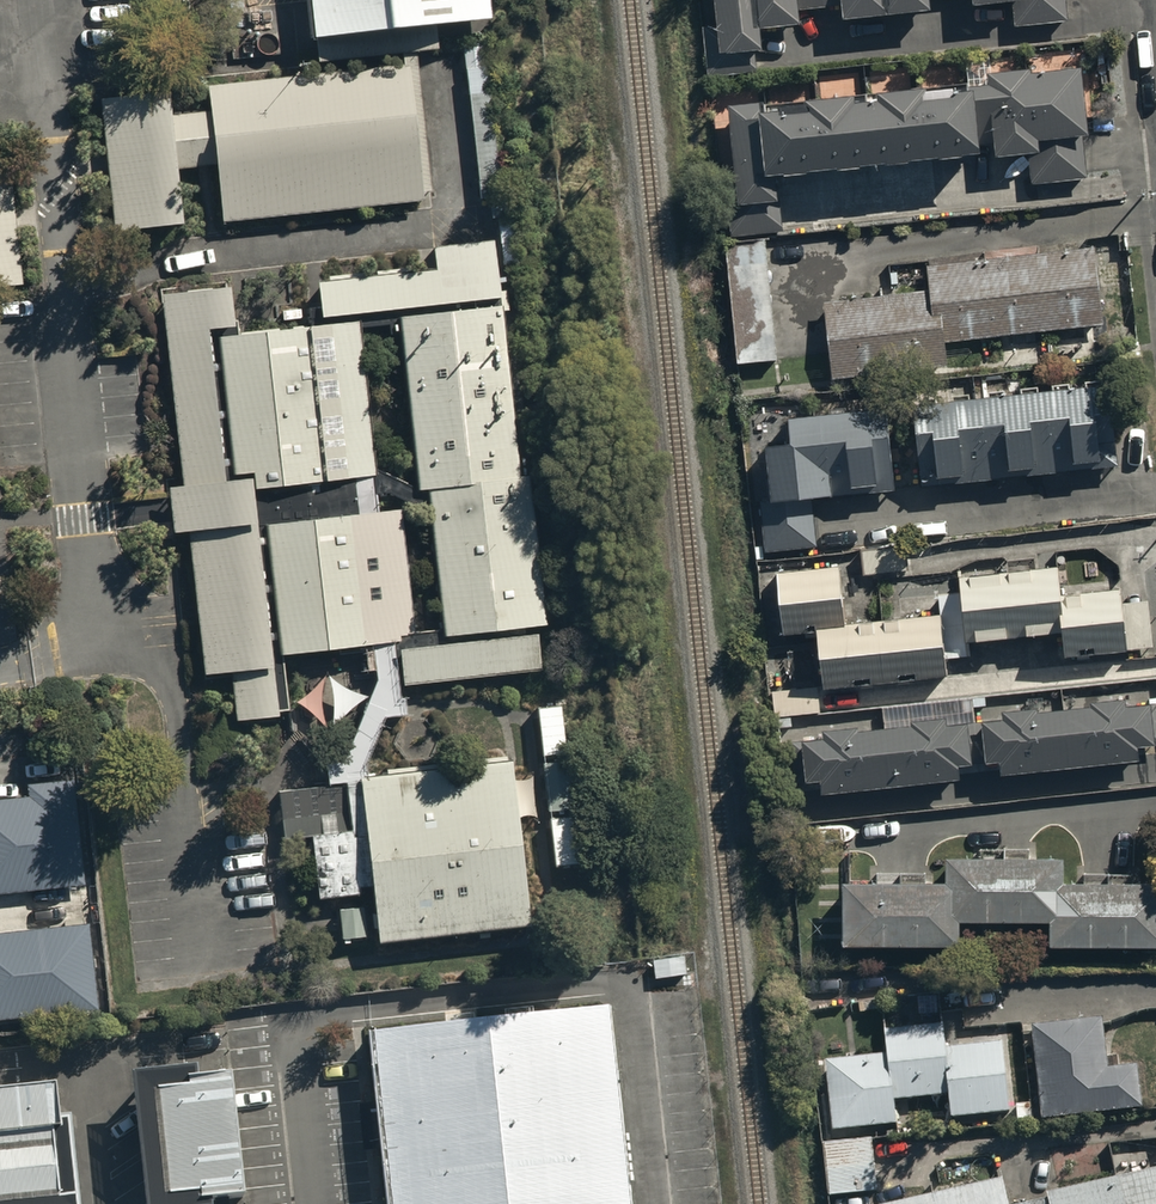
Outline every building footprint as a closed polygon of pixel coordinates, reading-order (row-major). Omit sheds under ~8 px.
[(479,0),(296,0),(300,40),(481,20),(479,0)] [(748,0),(712,0),(716,49),(752,46),(748,0)] [(757,25),(793,22),(791,6),(824,3),(824,0),(755,0),(757,25)] [(834,19),(874,17),(873,0),(834,0),(834,19)] [(876,13),(916,12),(915,0),(876,0),(876,13)] [(1015,24),(1066,22),(1065,0),(1014,0),(1015,24)] [(426,200),(411,60),(209,82),(212,109),(169,114),(166,87),(97,95),(113,235),(179,227),(172,168),(207,164),(214,224),(426,200)] [(1085,135),(1078,62),(985,71),(986,79),(724,104),(734,205),(779,200),(776,173),(1038,148),(1037,139),(1085,135)] [(0,150),(0,285),(14,284),(1,150),(0,150)] [(779,355),(767,239),(728,242),(738,359),(779,355)] [(1104,331),(1096,254),(819,282),(827,358),(1104,331)] [(316,278),(319,312),(493,297),(490,262),(316,278)] [(227,287),(160,295),(182,485),(167,486),(172,534),(188,532),(204,668),(232,665),(239,718),(277,714),(249,475),(224,478),(207,332),(232,329),(227,287)] [(511,467),(489,308),(397,321),(420,480),(511,467)] [(353,320),(323,323),(337,474),(367,471),(353,320)] [(308,324),(219,332),(230,470),(254,468),(256,485),(322,479),(308,324)] [(1102,474),(1095,393),(914,409),(921,490),(1102,474)] [(883,495),(883,417),(759,417),(759,495),(883,495)] [(442,634),(541,621),(521,480),(423,493),(442,634)] [(757,552),(804,550),(802,503),(755,505),(757,552)] [(352,513),(266,521),(277,649),(363,642),(352,513)] [(852,548),(852,572),(904,571),(904,547),(852,548)] [(1056,566),(955,575),(962,639),(1062,629),(1056,566)] [(833,567),(771,572),(775,624),(836,620),(833,567)] [(1125,644),(1121,587),(1066,591),(1070,648),(1125,644)] [(937,621),(811,629),(815,682),(941,674),(937,621)] [(392,646),(395,680),(531,668),(528,634),(392,646)] [(1065,695),(1072,754),(1142,747),(1141,739),(1155,737),(1155,697),(1150,698),(1150,691),(1129,693),(1128,685),(1092,689),(1092,692),(1065,695)] [(1004,706),(984,708),(984,714),(988,749),(1003,748),(1004,753),(1005,762),(1072,754),(1065,695),(1039,698),(1038,694),(1003,698),(1004,706)] [(913,712),(886,715),(892,774),(962,767),(961,757),(961,753),(975,752),(971,715),(970,711),(949,713),(949,705),(913,709),(913,712)] [(825,726),(804,728),(805,734),(793,735),(798,777),(824,774),(825,782),(892,774),(886,715),(859,718),(859,714),(824,718),(825,726)] [(975,715),(971,715),(975,752),(961,753),(961,757),(1004,753),(1003,748),(988,749),(984,714),(975,715)] [(509,764),(360,776),(372,940),(521,929),(509,764)] [(29,778),(30,790),(0,793),(0,887),(87,878),(76,773),(29,778)] [(351,890),(345,828),(309,832),(315,894),(351,890)] [(953,846),(953,872),(953,913),(1007,913),(1007,846),(953,846)] [(1007,846),(1007,913),(1061,913),(1061,872),(1062,847),(1007,846)] [(904,872),(849,872),(849,940),(904,940),(904,872)] [(904,872),(904,940),(953,940),(953,913),(953,872),(904,872)] [(1061,872),(1061,913),(1060,939),(1107,940),(1108,873),(1061,872)] [(1108,873),(1107,940),(1155,941),(1155,874),(1108,873)] [(0,925),(0,1014),(99,1003),(90,916),(0,925)] [(604,1009),(367,1036),(386,1203),(626,1203),(604,1009)] [(1104,1012),(1033,1020),(1044,1114),(1142,1102),(1137,1060),(1110,1063),(1104,1012)] [(886,1025),(888,1049),(894,1096),(952,1089),(947,1043),(945,1018),(886,1025)] [(1005,1037),(947,1043),(952,1089),(954,1112),(1012,1106),(1005,1037)] [(825,1058),(834,1125),(898,1116),(894,1096),(888,1049),(825,1058)] [(126,1082),(138,1203),(234,1203),(220,1072),(126,1082)] [(49,1094),(0,1098),(0,1203),(59,1203),(49,1094)] [(873,1133),(826,1137),(832,1191),(878,1186),(873,1133)] [(1117,1170),(1124,1203),(1155,1203),(1155,1161),(1117,1170)] [(1048,1203),(1124,1203),(1117,1170),(1044,1187),(1046,1194),(1048,1203)] [(1006,1203),(1000,1174),(933,1189),(930,1189),(933,1203),(1007,1203),(1006,1203)] [(865,1203),(933,1203),(930,1189),(865,1203)] [(1046,1194),(1026,1198),(1027,1203),(1048,1203),(1046,1194)]
